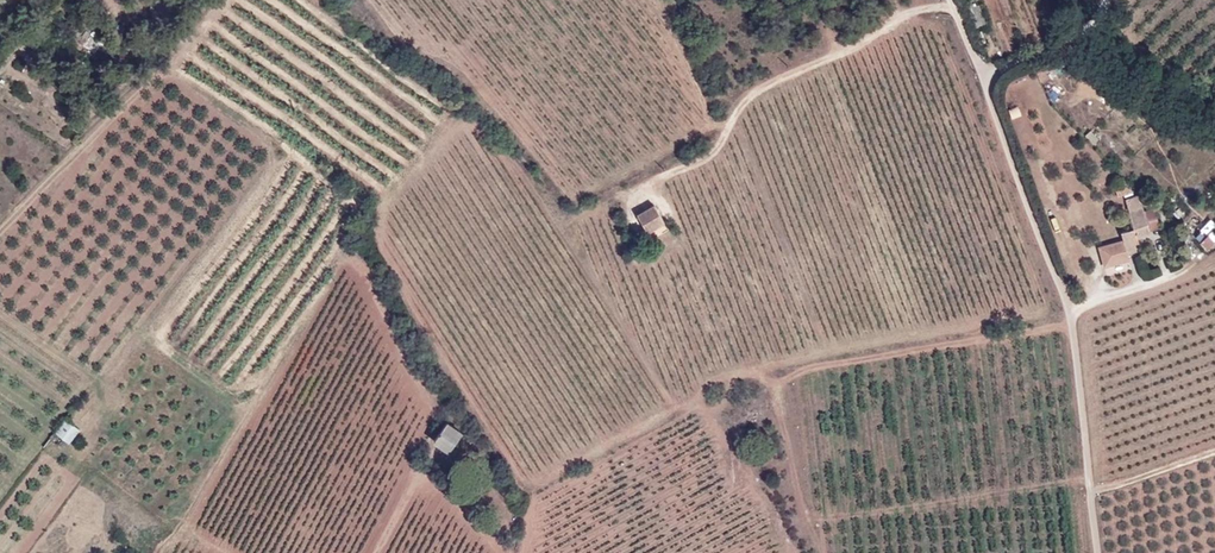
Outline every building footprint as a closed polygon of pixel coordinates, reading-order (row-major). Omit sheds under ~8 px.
[(979,0),(967,5),(976,27),(987,23),(979,0)] [(1043,66),(1036,68),(1042,81),(1049,78),(1043,66)] [(1122,183),(1115,185),(1119,196),(1132,191),(1122,183)] [(1125,241),(1101,247),(1106,266),(1130,260),(1130,256),(1128,251),(1141,248),(1138,238),(1151,234),(1150,231),(1146,215),(1139,195),(1127,199),(1135,229),(1123,232),(1125,241)] [(666,222),(655,205),(638,214),(649,232),(666,222)] [(1155,212),(1146,215),(1150,231),(1160,228),(1155,212)] [(1202,241),(1209,248),(1214,242),(1214,241),(1209,235),(1202,241)] [(1142,253),(1141,248),(1128,251),(1130,256),(1142,253)] [(55,432),(64,440),(69,443),(80,429),(66,418),(55,432)] [(449,450),(462,433),(447,422),(434,440),(449,450)] [(53,433),(62,442),(64,440),(55,432),(53,433)] [(59,446),(62,442),(53,433),(50,438),(59,446)]
